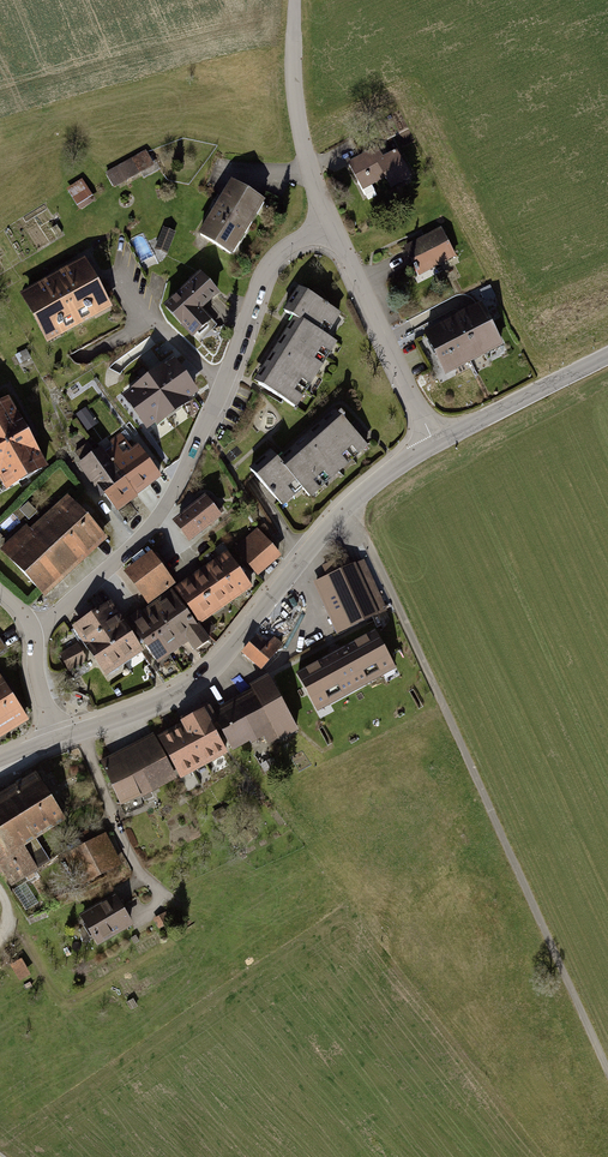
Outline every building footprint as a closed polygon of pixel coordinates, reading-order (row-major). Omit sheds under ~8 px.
[(376,148),(350,162),(363,186),(386,174),(392,184),(407,176),(394,153),(382,159),(376,148)] [(113,183),(156,165),(150,150),(107,168),(113,183)] [(68,187),(82,208),(98,197),(84,177),(68,187)] [(232,180),(200,233),(235,254),(267,201),(232,180)] [(164,224),(155,253),(168,257),(176,228),(164,224)] [(441,229),(405,245),(419,275),(455,258),(441,229)] [(95,264),(30,296),(54,344),(119,313),(95,264)] [(204,279),(179,304),(201,326),(226,301),(204,279)] [(296,315),(253,382),(296,409),(336,346),(328,340),(343,317),(301,290),(288,310),(296,315)] [(479,308),(425,335),(444,373),(498,346),(479,308)] [(171,362),(128,394),(151,424),(194,393),(171,362)] [(0,401),(0,491),(44,466),(6,398),(0,401)] [(88,406),(79,412),(89,428),(98,422),(88,406)] [(274,454),(254,472),(284,505),(302,488),(312,498),(368,447),(336,412),(281,462),(274,454)] [(130,437),(87,469),(121,514),(163,482),(130,437)] [(207,495),(173,520),(190,543),(223,517),(207,495)] [(26,527),(2,550),(46,595),(104,540),(63,497),(29,530),(26,527)] [(227,553),(178,589),(204,623),(253,587),(250,583),(281,556),(258,530),(229,556),(227,553)] [(152,554),(127,572),(151,604),(175,586),(152,554)] [(354,564),(326,578),(349,626),(377,613),(354,564)] [(129,622),(114,600),(76,626),(112,678),(154,650),(160,660),(200,634),(172,593),(129,622)] [(377,630),(301,670),(322,710),(398,670),(377,630)] [(9,646),(0,633),(0,652),(9,646)] [(268,645),(255,634),(240,653),(264,672),(285,646),(274,638),(268,645)] [(79,646),(61,655),(69,670),(87,660),(79,646)] [(258,693),(222,710),(242,752),(273,738),(276,745),(304,732),(277,675),(254,686),(258,693)] [(21,719),(0,686),(0,733),(21,719)] [(192,728),(170,739),(190,780),(235,758),(214,714),(191,725),(192,728)] [(163,740),(108,764),(128,808),(182,783),(163,740)] [(0,798),(0,865),(13,887),(43,868),(32,849),(72,825),(40,774),(0,798)] [(113,837),(84,854),(101,884),(130,867),(113,837)] [(115,897),(82,916),(99,944),(132,925),(115,897)] [(25,960),(14,965),(21,979),(32,973),(25,960)]
